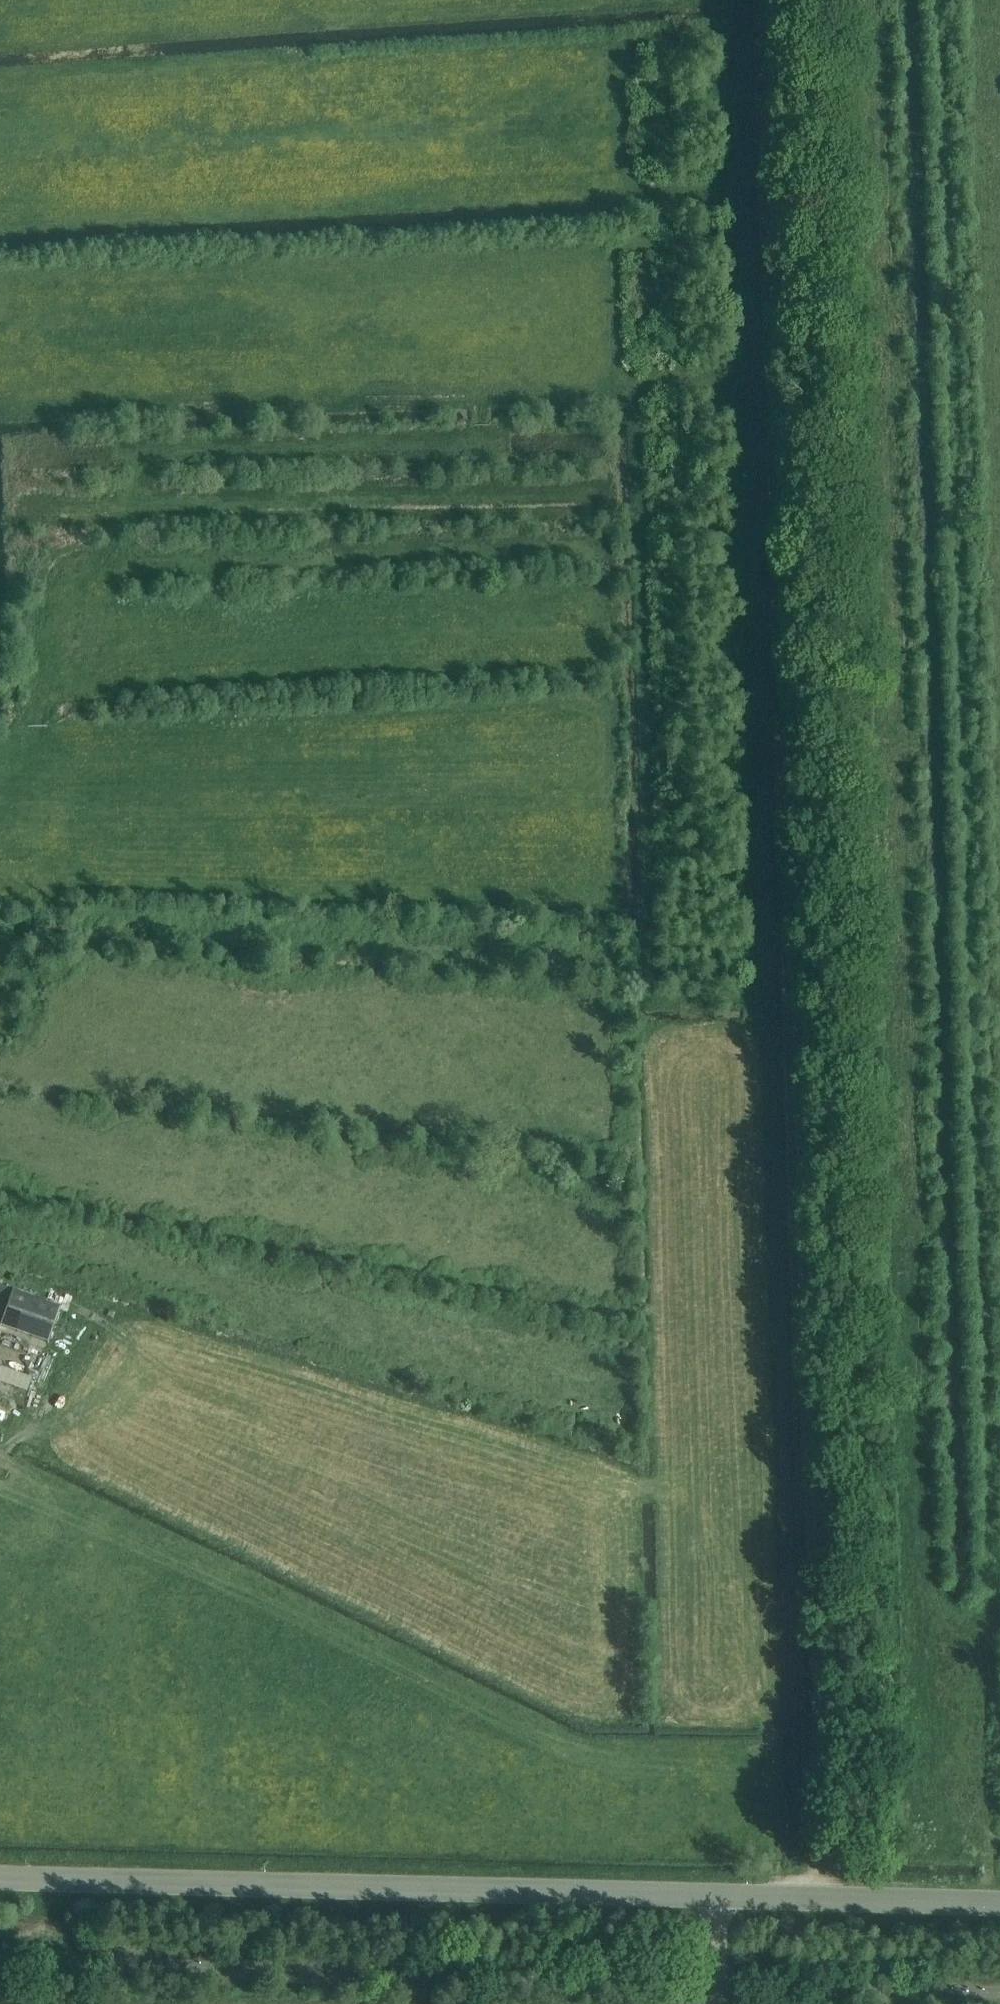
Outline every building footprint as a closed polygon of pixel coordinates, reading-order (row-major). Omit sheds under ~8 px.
[(14,1296),(3,1327),(47,1343),(51,1344),(59,1324),(62,1312),(59,1311),(14,1296)] [(32,1390),(38,1376),(8,1364),(2,1379),(32,1390)]
